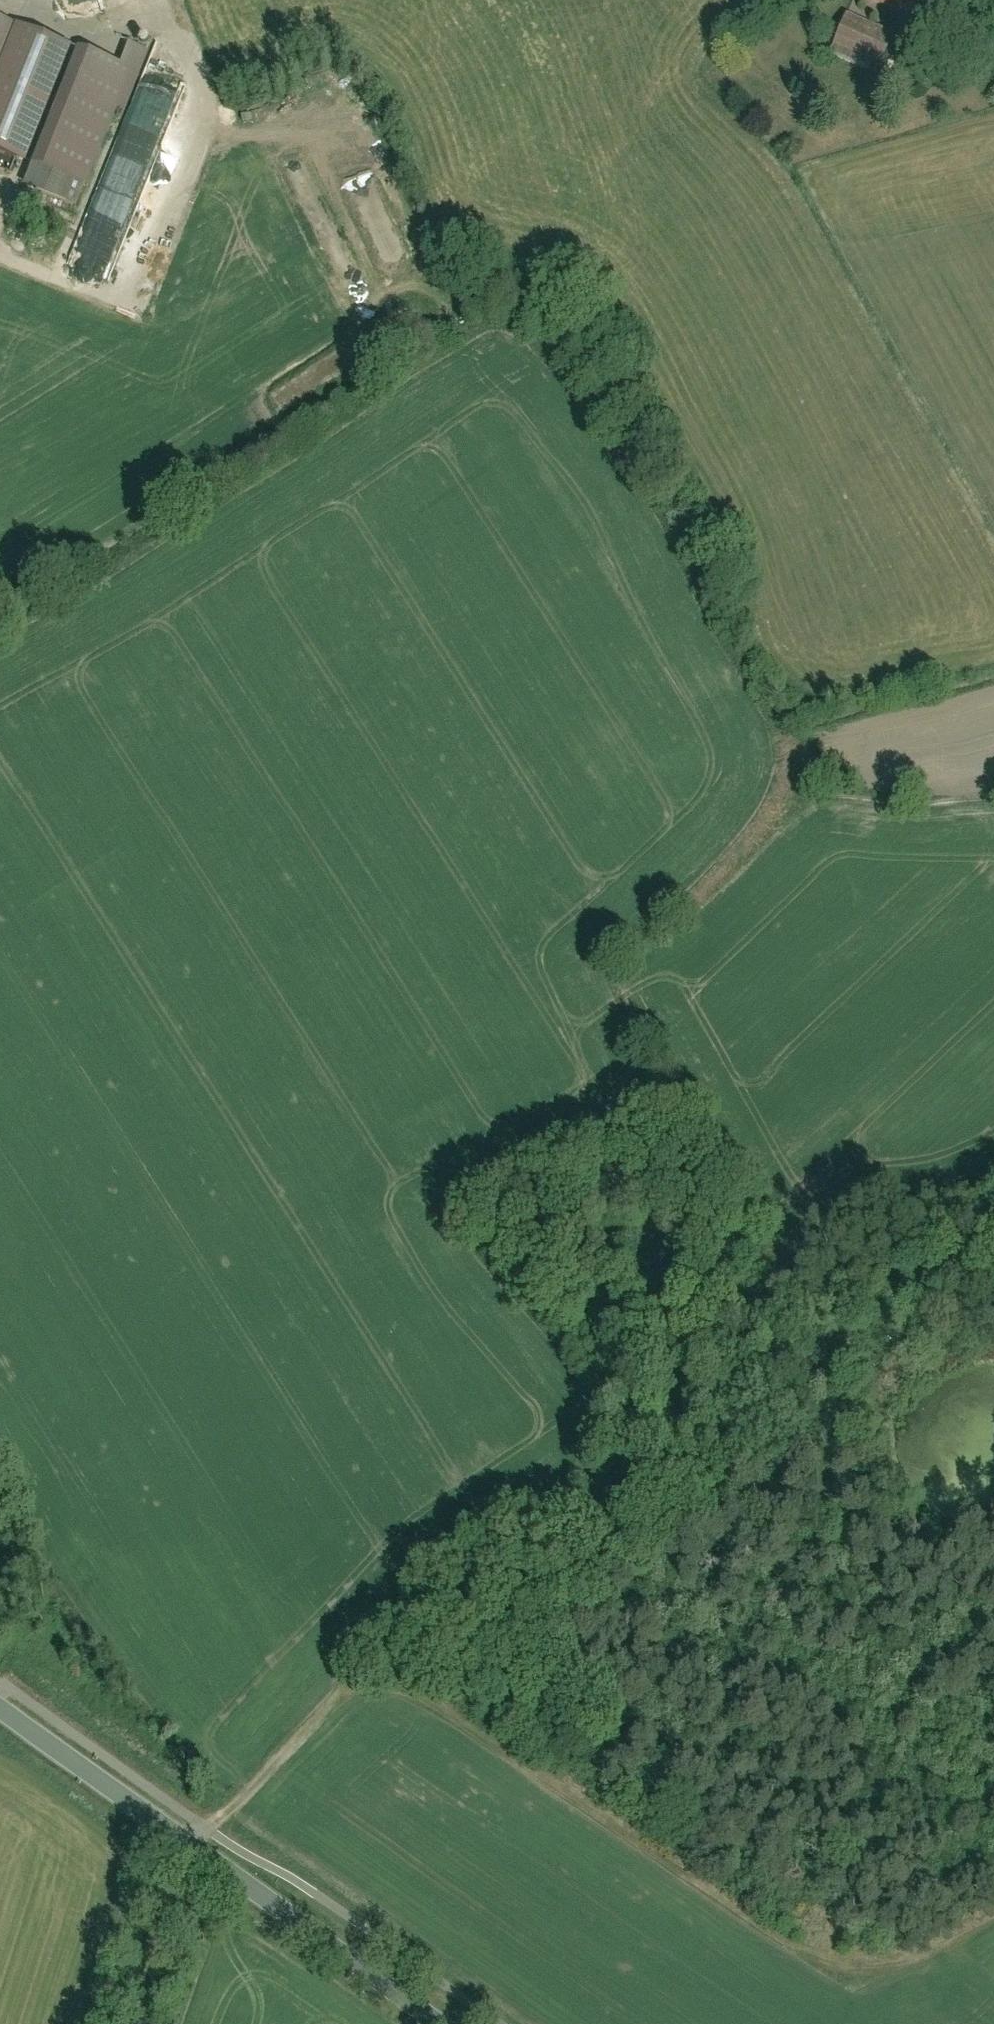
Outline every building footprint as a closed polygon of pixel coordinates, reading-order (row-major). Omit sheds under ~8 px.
[(905,24),(918,0),(862,0),(905,24)] [(847,15),(832,48),(876,69),(891,36),(847,15)] [(19,161),(68,45),(0,17),(0,153),(19,161)] [(77,203),(131,74),(143,79),(157,48),(134,38),(122,66),(80,48),(24,181),(77,203)]
